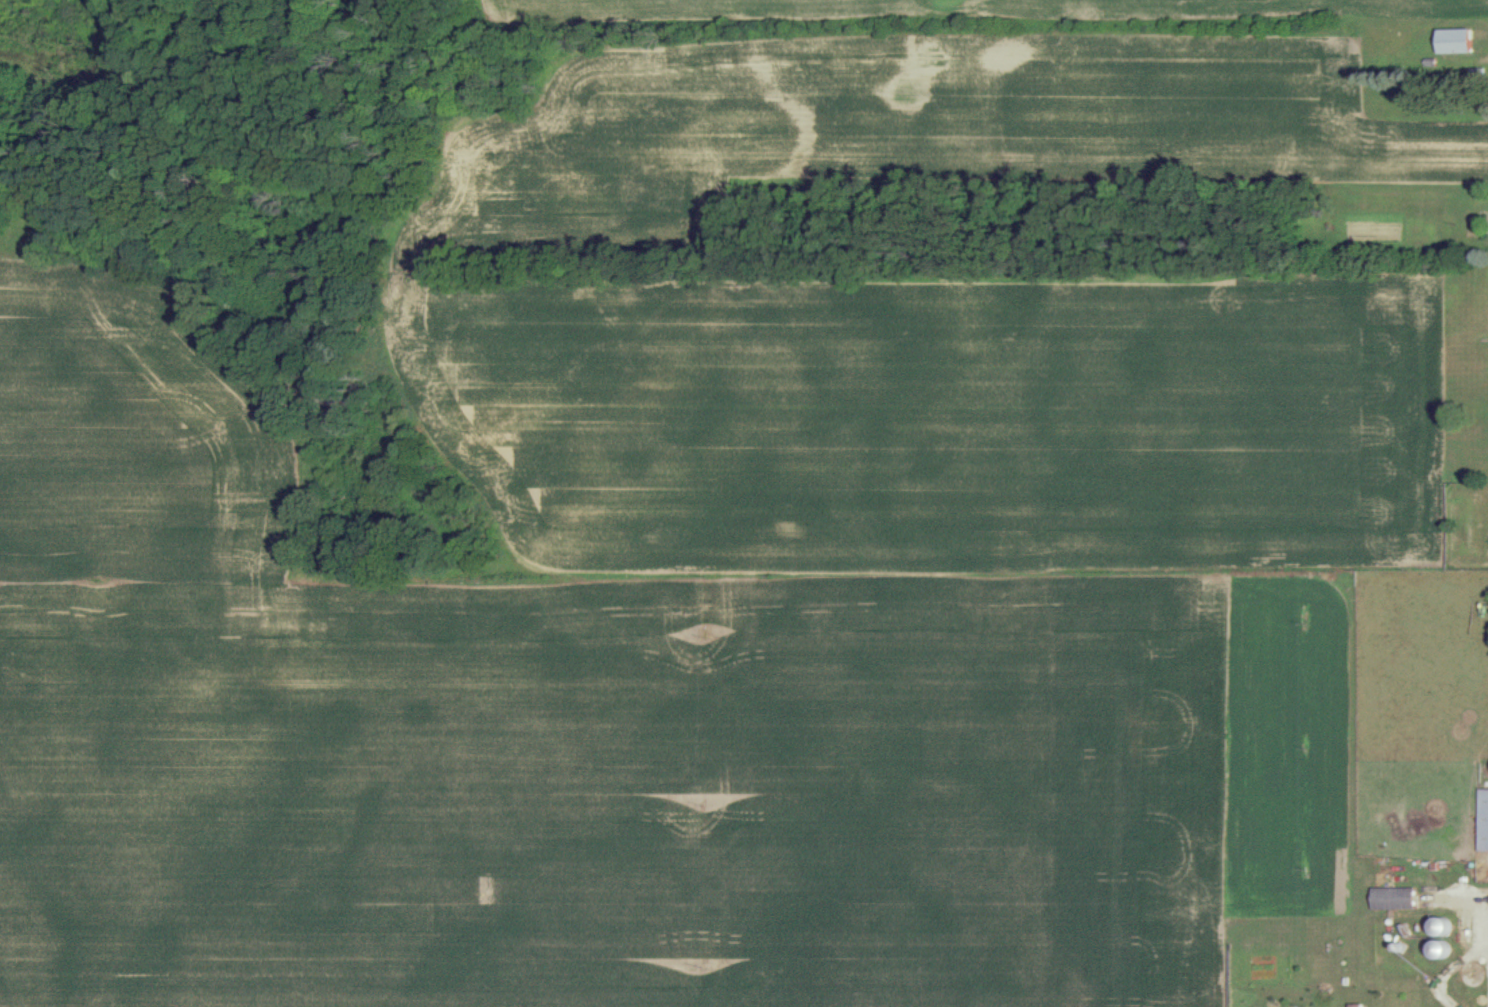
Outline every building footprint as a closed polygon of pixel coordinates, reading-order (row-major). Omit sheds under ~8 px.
[(1471,53),(1471,29),(1438,29),(1438,53),(1471,53)] [(301,494),(306,503),(313,500),(308,490),(301,494)] [(1487,850),(1487,788),(1474,788),(1474,850),(1487,850)] [(1411,886),(1368,886),(1368,907),(1411,907),(1411,886)] [(1447,951),(1438,938),(1424,947),(1433,960),(1447,951)]
